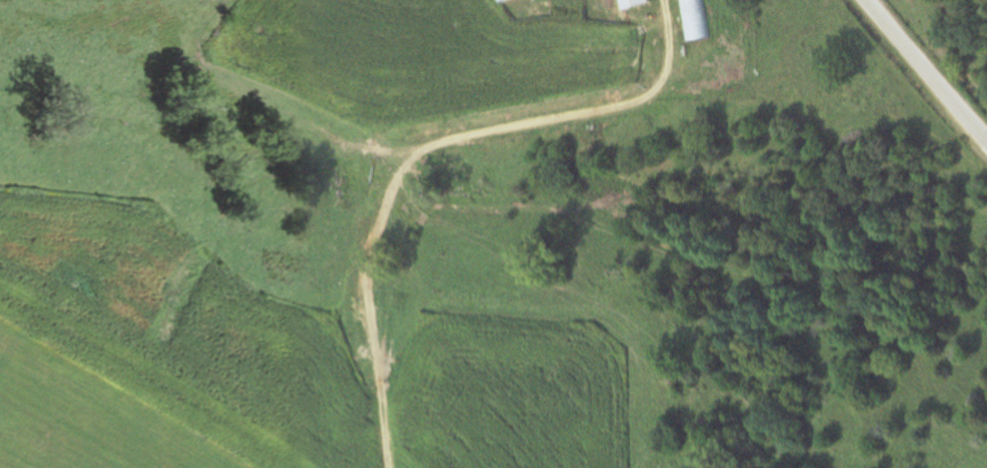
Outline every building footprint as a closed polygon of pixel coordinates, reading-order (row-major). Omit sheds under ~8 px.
[(630,11),(661,2),(660,0),(627,0),(630,11)] [(672,38),(700,34),(695,0),(667,0),(672,38)] [(717,39),(712,0),(684,0),(690,43),(717,39)]
